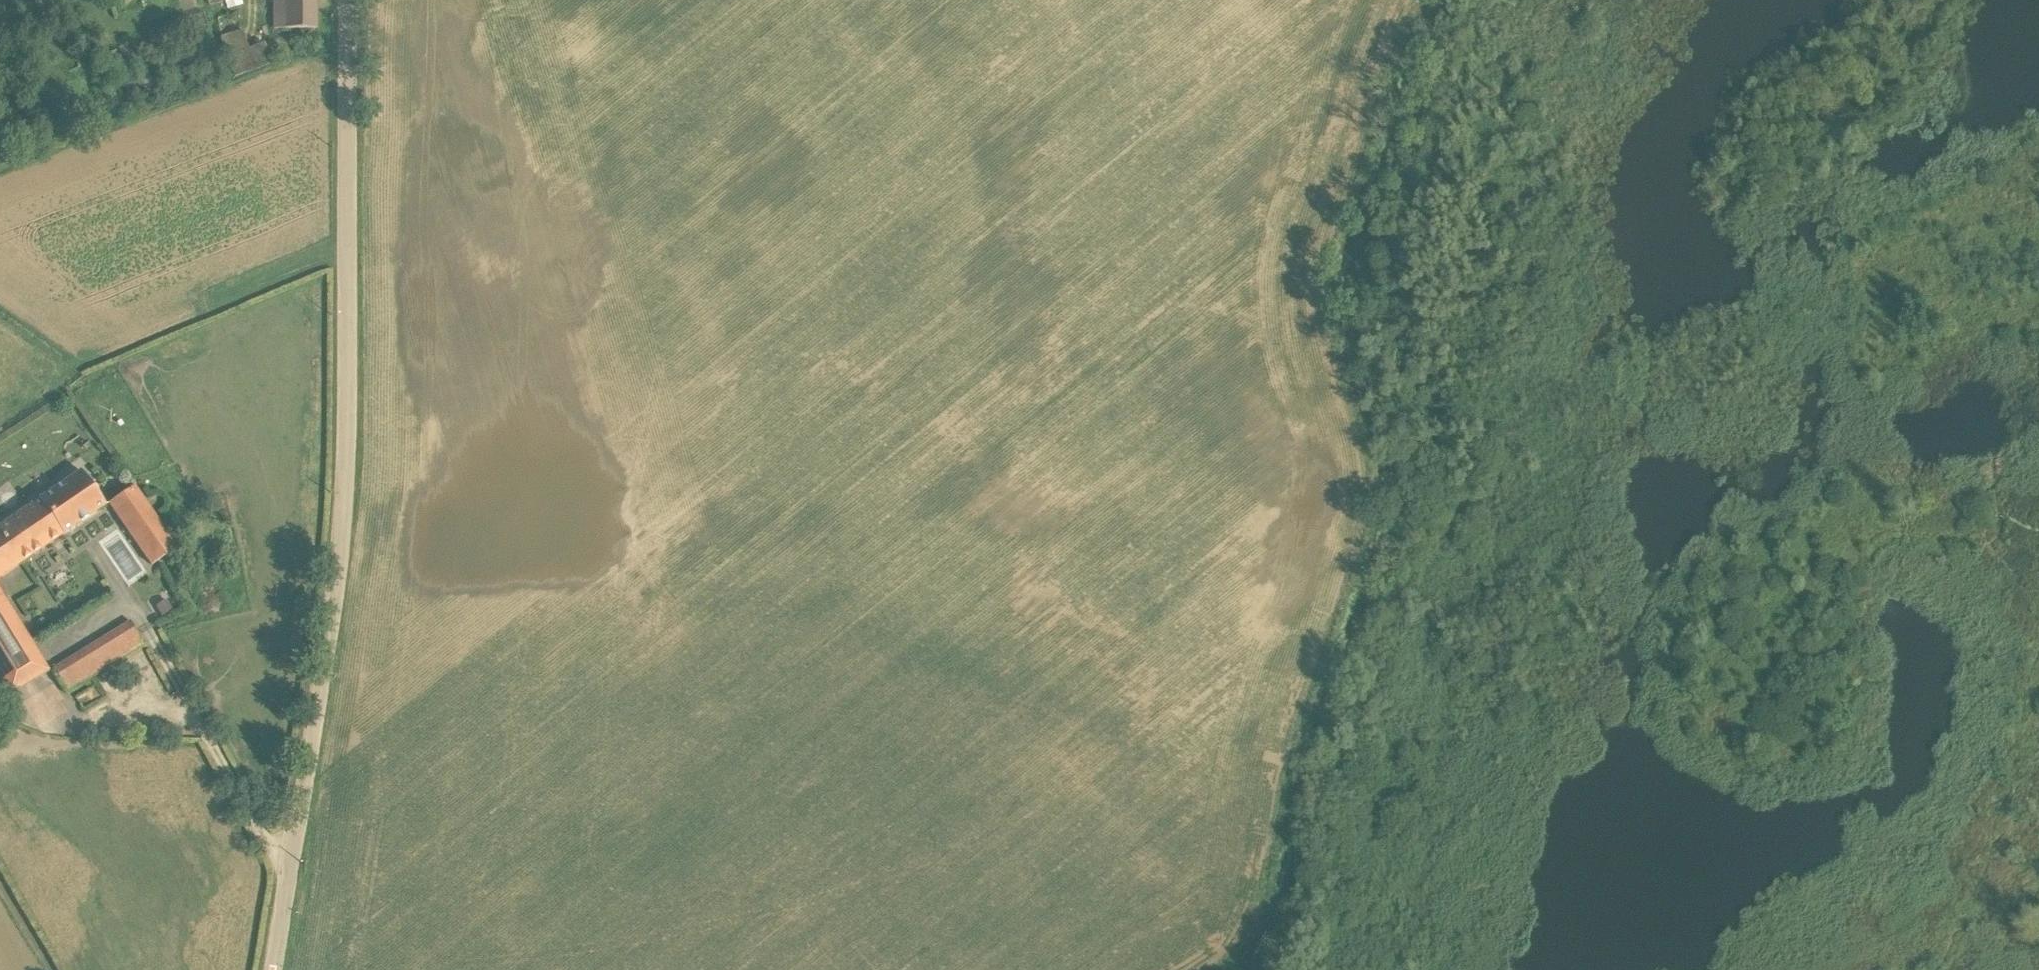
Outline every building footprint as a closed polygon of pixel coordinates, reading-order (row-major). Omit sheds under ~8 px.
[(208,6),(224,2),(226,10),(242,6),(240,0),(207,0),(208,6)] [(315,0),(271,0),(272,29),(315,29),(315,0)] [(219,38),(234,79),(270,64),(262,45),(247,50),(241,31),(219,38)] [(104,508),(80,472),(0,526),(0,578),(104,508)] [(134,488),(108,505),(148,566),(175,551),(134,488)] [(8,695),(49,671),(0,593),(0,681),(8,695)] [(171,611),(165,601),(154,607),(160,618),(171,611)] [(68,693),(143,647),(128,623),(53,669),(68,693)]
